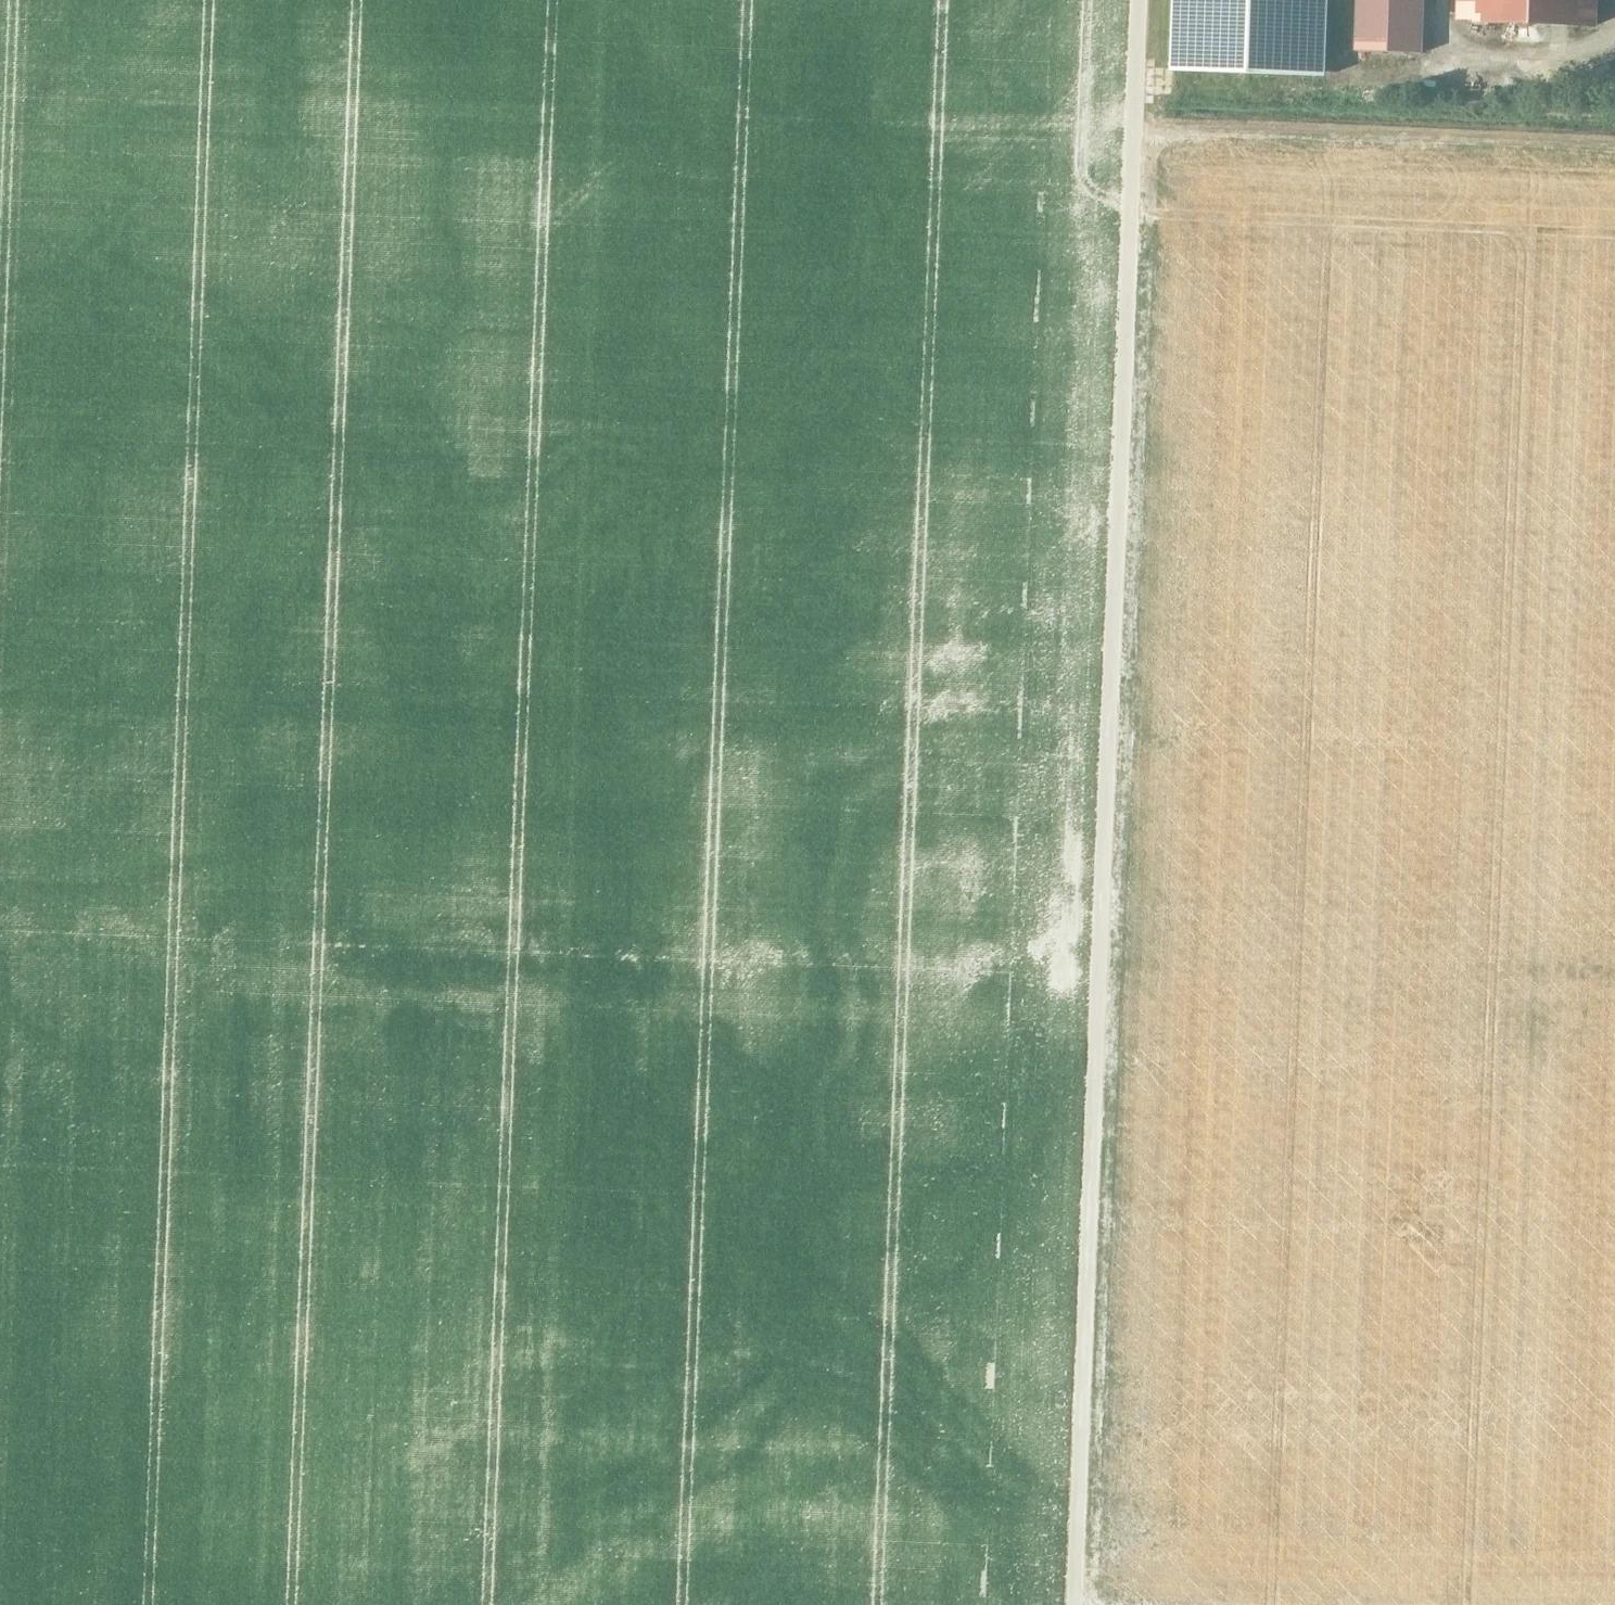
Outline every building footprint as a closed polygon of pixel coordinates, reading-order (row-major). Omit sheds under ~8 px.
[(1173,64),(1328,70),(1330,0),(1175,0),(1173,64)] [(1425,53),(1426,0),(1357,0),(1355,51),(1425,53)] [(1457,22),(1599,28),(1600,0),(1458,0),(1457,22)]
